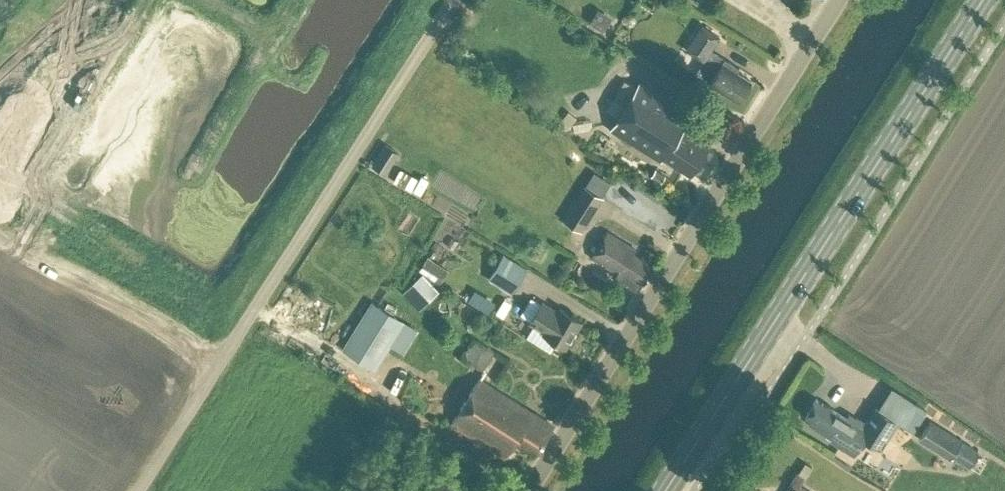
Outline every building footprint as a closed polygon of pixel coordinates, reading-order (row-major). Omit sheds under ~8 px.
[(606,32),(614,19),(597,10),(590,23),(606,32)] [(724,57),(710,49),(719,35),(701,24),(685,48),(702,59),(700,63),(701,63),(694,73),(708,81),(737,100),(750,79),(736,71),(738,66),(724,57)] [(689,173),(707,146),(679,129),(689,113),(639,81),(610,128),(660,160),(662,156),(689,173)] [(532,109),(549,106),(548,95),(530,98),(532,109)] [(385,174),(397,154),(383,145),(371,165),(385,174)] [(650,175),(659,180),(664,173),(655,167),(650,175)] [(581,231),(602,198),(584,186),(562,219),(581,231)] [(636,290),(652,264),(633,253),(636,249),(606,230),(590,256),(603,264),(616,272),(613,276),(636,290)] [(504,252),(488,277),(511,291),(526,266),(504,252)] [(441,282),(449,270),(427,257),(420,269),(441,282)] [(422,274),(404,291),(412,299),(430,283),(422,274)] [(340,347),(373,367),(403,319),(371,298),(340,347)] [(557,310),(541,301),(528,321),(534,325),(527,335),(549,349),(554,340),(564,346),(580,320),(559,307),(557,310)] [(482,370),(494,351),(483,345),(471,364),(482,370)] [(534,452),(552,424),(479,378),(451,422),(504,455),(513,439),(534,452)] [(853,421),(817,399),(815,398),(804,415),(810,419),(808,423),(823,433),(824,435),(828,438),(831,437),(840,443),(855,452),(864,438),(881,449),(899,420),(876,406),(866,422),(856,416),(853,421)] [(928,420),(918,437),(949,456),(951,453),(968,464),(977,450),(928,420)] [(808,426),(797,441),(814,453),(825,438),(808,426)] [(805,458),(797,469),(805,475),(813,464),(805,458)]
